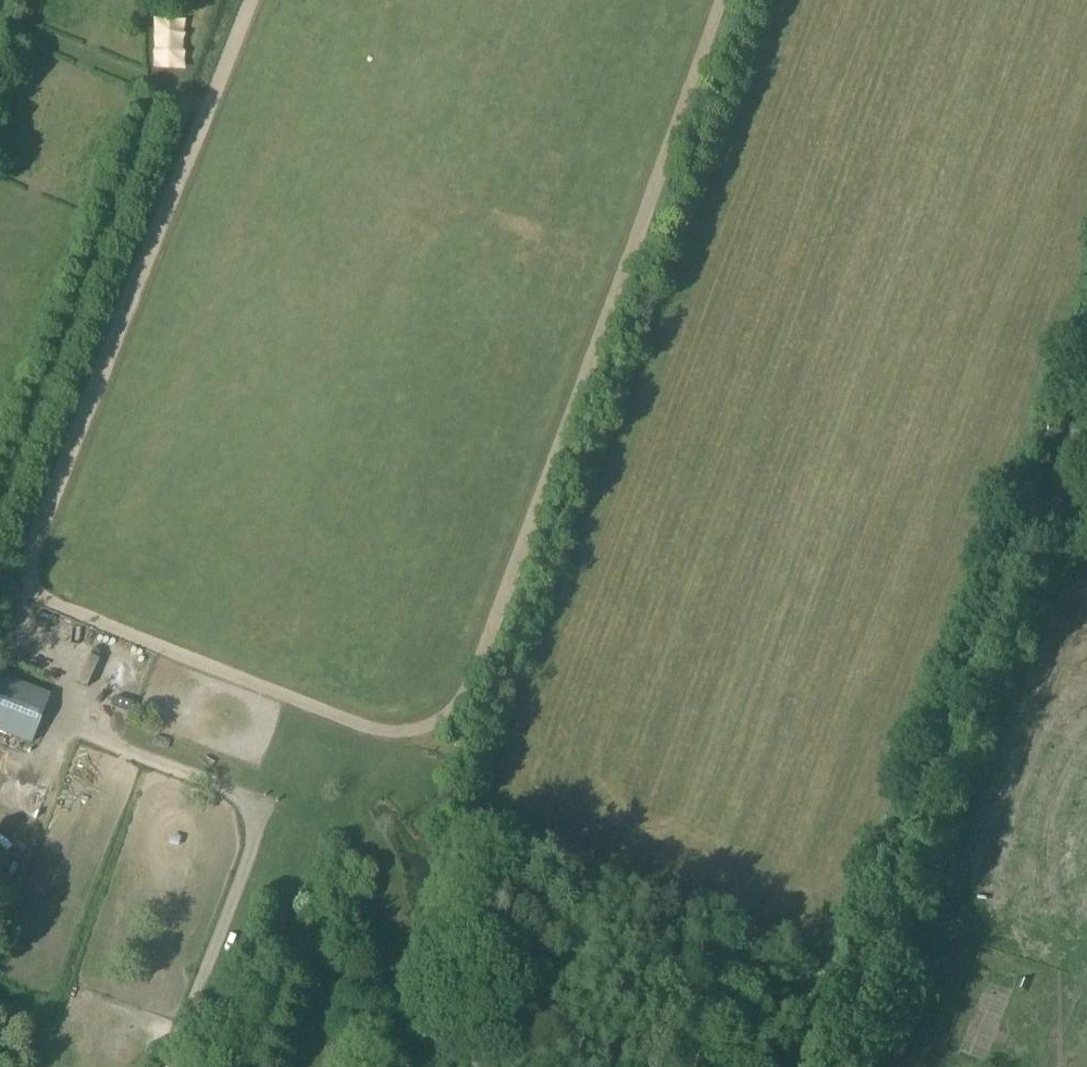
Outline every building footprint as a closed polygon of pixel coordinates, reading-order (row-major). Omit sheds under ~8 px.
[(30,745),(49,695),(0,676),(0,734),(30,745)]
